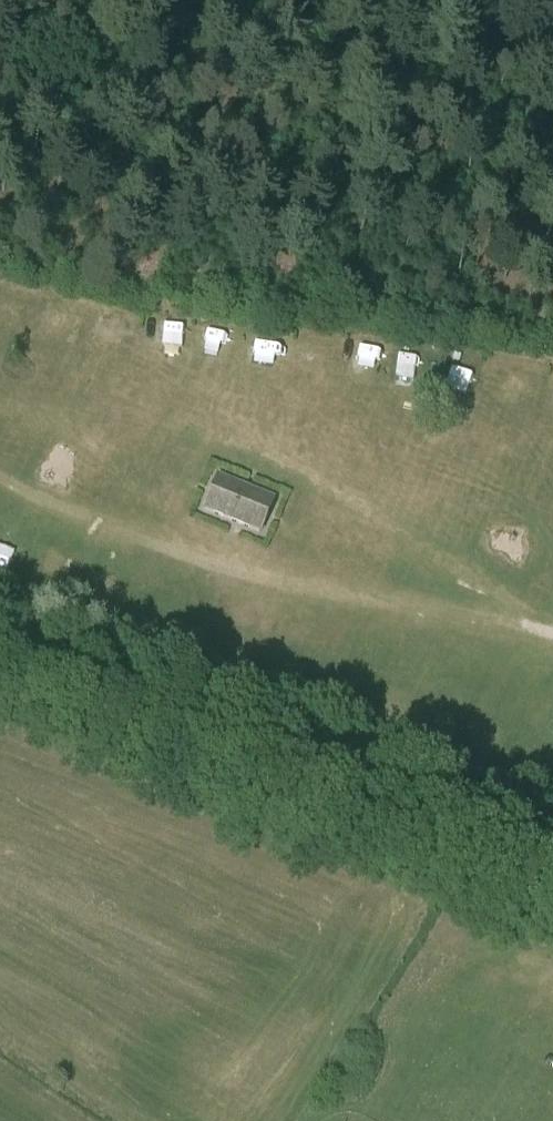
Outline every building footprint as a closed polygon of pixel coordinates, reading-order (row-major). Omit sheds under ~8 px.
[(260,532),(274,499),(218,476),(204,509),(260,532)]
